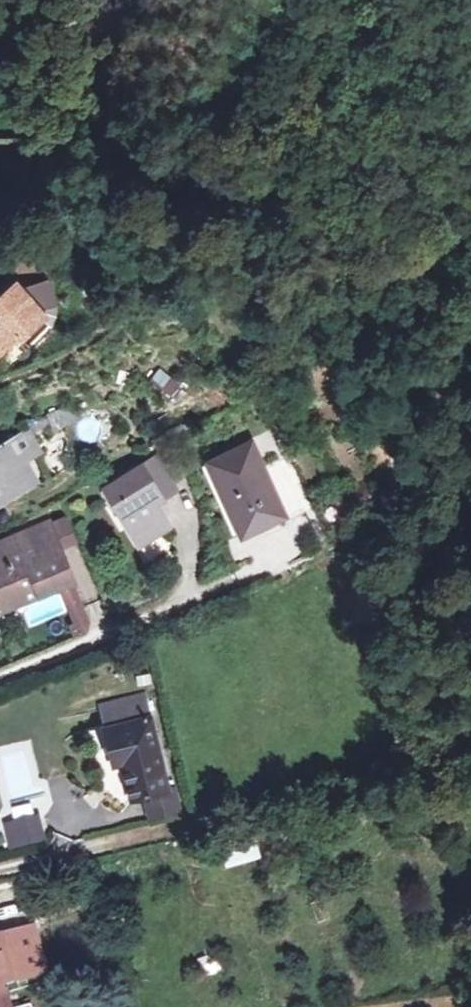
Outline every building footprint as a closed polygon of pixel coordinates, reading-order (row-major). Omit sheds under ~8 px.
[(19,333),(22,338),(45,316),(14,281),(0,293),(0,350),(19,333)] [(162,367),(150,376),(166,395),(177,385),(162,367)] [(263,458),(279,452),(270,432),(255,439),(263,458)] [(31,483),(17,457),(22,454),(13,439),(0,447),(0,501),(31,483)] [(210,462),(241,534),(301,508),(288,480),(271,488),(251,443),(210,462)] [(157,490),(163,498),(176,490),(154,456),(105,488),(138,543),(168,525),(155,502),(150,494),(157,490)] [(150,494),(155,502),(163,498),(157,490),(150,494)] [(60,560),(65,563),(80,556),(56,502),(39,511),(44,523),(47,529),(60,560)] [(16,544),(47,529),(44,523),(3,540),(4,544),(8,555),(19,550),(16,544)] [(65,563),(60,560),(47,529),(16,544),(19,550),(8,555),(4,544),(0,545),(0,598),(3,604),(18,597),(27,600),(28,599),(57,588),(73,581),(65,563)] [(71,605),(81,600),(76,587),(65,591),(71,605)] [(59,593),(57,588),(28,599),(31,605),(59,593)] [(130,797),(142,794),(167,788),(144,696),(101,706),(115,764),(122,762),(130,797)] [(167,788),(142,794),(149,818),(179,810),(174,786),(167,788)] [(37,818),(5,825),(9,847),(41,840),(37,818)] [(226,865),(260,854),(254,837),(220,848),(226,865)] [(4,984),(46,973),(33,926),(0,936),(0,1006),(10,1006),(4,984)]
